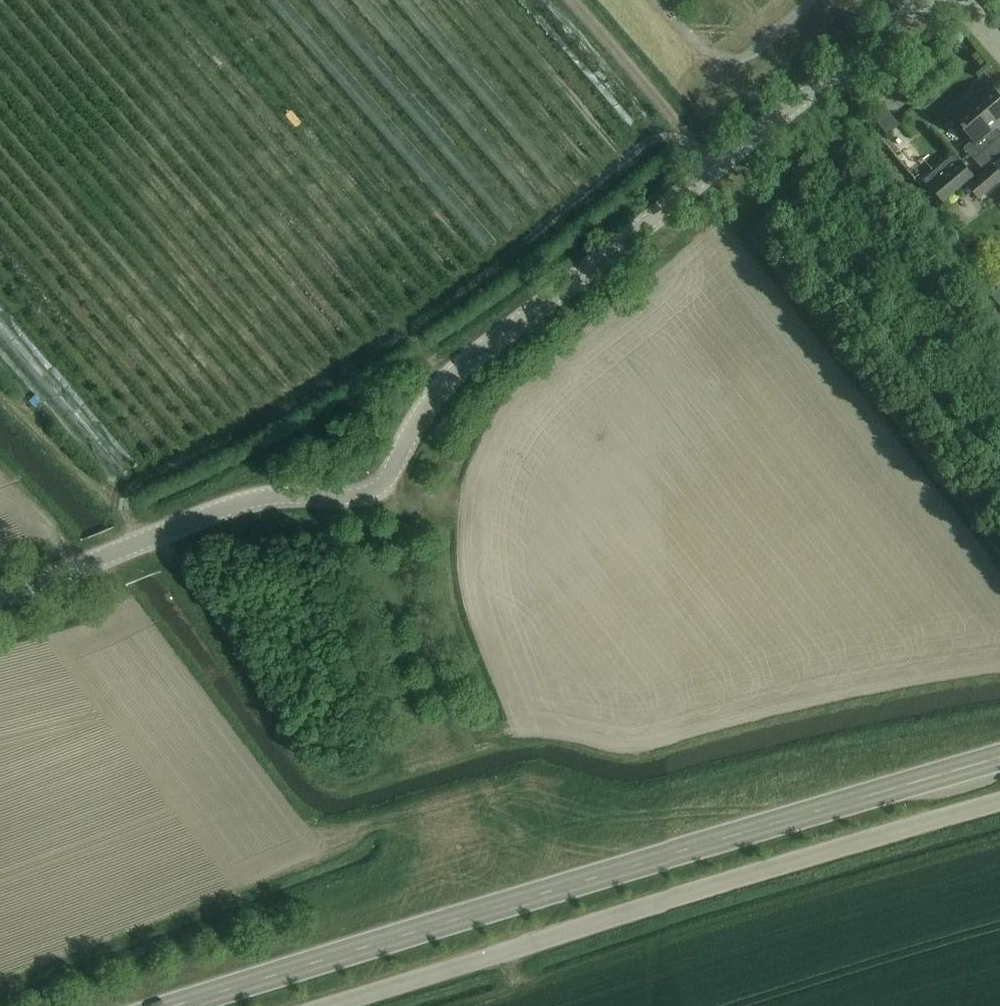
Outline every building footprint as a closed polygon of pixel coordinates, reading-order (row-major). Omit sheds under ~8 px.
[(966,131),(973,140),(964,148),(975,160),(999,139),(999,131),(996,126),(999,123),(999,98),(989,85),(977,95),(973,91),(961,101),(965,106),(953,116),(966,131)] [(888,136),(901,125),(885,107),(873,117),(888,136)] [(846,123),(838,129),(844,137),(852,131),(846,123)] [(955,156),(925,181),(942,202),(973,176),(955,156)] [(999,181),(999,173),(993,165),(969,186),(980,198),(999,181)] [(992,295),(999,305),(999,288),(992,295)]
